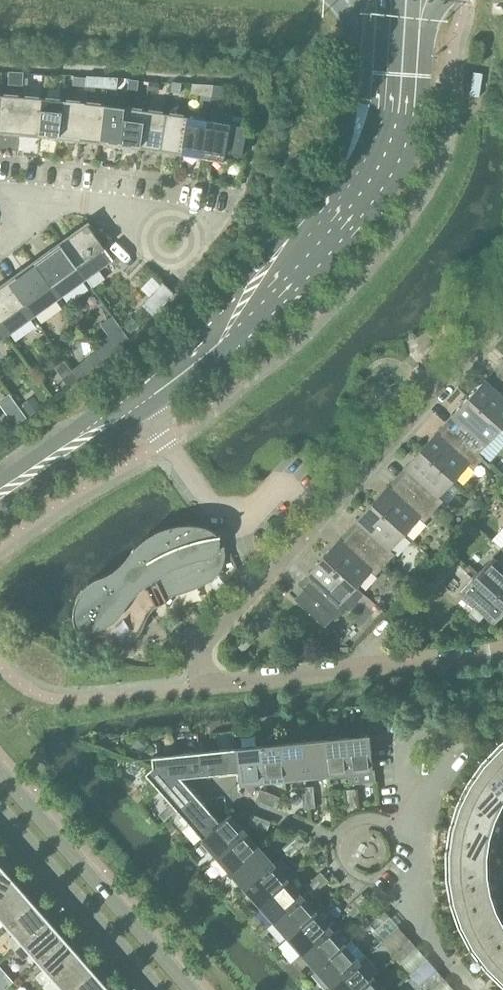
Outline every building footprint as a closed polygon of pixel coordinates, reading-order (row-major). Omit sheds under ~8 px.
[(9,72),(8,84),(22,85),(23,73),(9,72)] [(44,75),(44,84),(56,85),(57,76),(44,75)] [(86,77),(85,86),(106,88),(107,76),(86,75),(86,77)] [(73,76),(72,84),(85,86),(86,77),(73,76)] [(107,76),(106,88),(116,89),(118,77),(107,76)] [(129,79),(127,89),(138,90),(139,80),(129,79)] [(150,82),(149,90),(158,91),(159,83),(150,82)] [(173,83),(172,93),(180,94),(181,84),(173,83)] [(192,83),(191,93),(211,97),(213,84),(192,83)] [(211,97),(223,99),(225,87),(213,84),(211,97)] [(1,95),(0,105),(0,131),(19,133),(22,96),(1,95)] [(42,98),(22,96),(19,133),(39,134),(42,98)] [(59,136),(63,100),(42,98),(39,134),(59,136)] [(59,136),(80,139),(84,102),(63,100),(59,136)] [(104,105),(84,102),(80,139),(100,141),(104,105)] [(125,107),(104,105),(100,141),(120,143),(125,107)] [(120,143),(140,146),(145,110),(125,107),(120,143)] [(166,113),(145,110),(140,146),(161,149),(166,113)] [(209,110),(208,120),(201,156),(225,160),(226,152),(242,155),(247,127),(249,118),(233,115),(233,114),(209,110)] [(187,117),(166,113),(161,149),(181,152),(187,117)] [(208,120),(187,117),(181,152),(201,156),(208,120)] [(88,224),(60,244),(86,279),(91,287),(105,277),(99,270),(113,260),(88,224)] [(60,244),(35,263),(60,298),(86,279),(60,244)] [(35,263),(8,282),(33,317),(60,298),(35,263)] [(0,287),(0,325),(8,336),(33,317),(8,282),(0,287)] [(175,293),(163,282),(141,305),(152,316),(175,293)] [(119,346),(129,339),(122,328),(111,336),(119,346)] [(95,368),(105,360),(98,350),(87,358),(95,368)] [(81,363),(72,370),(79,380),(82,377),(86,375),(89,372),(81,363)] [(70,388),(80,381),(79,380),(72,370),(62,378),(70,388)] [(469,397),(502,427),(502,379),(502,378),(501,379),(493,387),(488,382),(486,380),(486,379),(485,379),(482,382),(469,397)] [(30,415),(34,412),(38,410),(42,407),(34,397),(23,405),(30,415)] [(452,415),(453,416),(453,415),(456,418),(461,423),(454,431),(453,431),(478,454),(479,453),(480,452),(490,462),(502,448),(502,430),(502,429),(502,427),(469,397),(455,412),(452,415)] [(10,415),(17,426),(28,418),(20,408),(10,415)] [(434,435),(420,450),(454,481),(468,465),(473,469),(478,463),(483,457),(479,453),(478,454),(453,431),(454,431),(449,426),(440,435),(438,433),(437,432),(434,435)] [(407,472),(400,480),(434,511),(444,501),(439,497),(454,481),(420,450),(406,465),(403,468),(404,469),(407,472)] [(385,488),(372,503),(406,534),(420,518),(424,522),(434,511),(400,480),(392,488),(389,486),(388,485),(385,488)] [(481,507),(474,502),(468,509),(474,514),(481,507)] [(358,525),(351,533),(386,564),(395,554),(391,550),(406,534),(372,503),(358,518),(355,521),(356,522),(358,525)] [(138,544),(131,551),(128,556),(125,561),(121,565),(116,569),(111,572),(106,574),(100,576),(96,578),(91,581),(87,584),(84,588),(81,592),(78,596),(76,601),(75,606),(74,611),(74,616),(75,622),(76,626),(78,632),(79,631),(83,636),(87,640),(96,644),(101,645),(107,646),(112,646),(118,645),(123,644),(129,642),(133,639),(134,639),(142,630),(141,629),(143,625),(145,620),(148,615),(151,610),(155,605),(156,607),(167,602),(165,598),(171,595),(178,593),(190,589),(198,586),(206,582),(209,580),(213,578),(216,575),(219,572),(222,564),(223,561),(224,557),(224,553),(224,550),(223,546),(222,543),(220,540),(218,537),(220,536),(220,535),(206,537),(205,527),(193,530),(193,529),(193,524),(183,524),(173,526),(163,528),(154,532),(145,537),(138,544)] [(491,539),(501,548),(502,550),(502,527),(491,539)] [(446,535),(446,536),(446,537),(447,537),(447,538),(448,538),(448,539),(449,539),(450,539),(451,539),(452,539),(453,539),(453,538),(454,538),(454,537),(455,537),(455,536),(455,535),(455,534),(455,533),(455,532),(454,532),(454,531),(453,531),(453,530),(452,530),(451,530),(450,530),(449,530),(448,530),(448,531),(447,531),(447,532),(446,532),(446,533),(446,534),(446,535)] [(337,541),(323,557),(357,587),(372,571),(376,575),(386,564),(351,533),(343,542),(341,539),(340,538),(337,541)] [(477,575),(502,599),(502,550),(501,548),(477,575)] [(304,589),(295,599),(325,627),(335,617),(336,619),(345,609),(348,611),(364,594),(357,588),(357,587),(323,557),(309,572),(306,575),(307,576),(310,578),(302,587),(304,589)] [(409,572),(402,579),(410,586),(417,579),(409,572)] [(460,593),(469,601),(463,607),(469,616),(478,621),(479,622),(485,615),(490,620),(493,622),(493,623),(496,620),(502,613),(502,599),(477,575),(460,593)] [(403,590),(404,590),(404,589),(404,588),(404,587),(404,586),(403,585),(403,584),(402,583),(401,583),(400,582),(399,582),(398,582),(397,582),(396,583),(395,583),(394,584),(394,585),(393,586),(393,587),(393,588),(393,589),(393,590),(394,590),(394,591),(395,592),(396,592),(397,593),(398,593),(399,593),(400,593),(401,592),(402,592),(403,591),(403,590)] [(464,597),(459,602),(463,606),(468,601),(464,597)] [(368,735),(347,737),(350,773),(349,773),(350,784),(376,781),(374,769),(372,769),(368,735)] [(347,737),(325,739),(329,775),(349,773),(350,773),(347,737)] [(325,739),(302,741),(306,778),(329,775),(325,739)] [(302,741),(281,744),(285,780),(306,778),(302,741)] [(281,744),(260,746),(264,782),(285,780),(281,744)] [(498,744),(481,761),(502,779),(502,749),(498,744)] [(241,784),(264,782),(260,746),(238,748),(241,772),(240,772),(241,784)] [(202,776),(240,772),(241,772),(238,748),(199,752),(202,776)] [(199,752),(152,756),(152,767),(182,779),(181,778),(202,776),(199,752)] [(467,782),(502,803),(502,779),(481,761),(467,782)] [(176,808),(194,793),(182,779),(152,767),(145,773),(176,808)] [(467,782),(456,803),(456,804),(495,820),(496,818),(502,805),(502,804),(502,803),(467,782)] [(313,786),(301,787),(302,798),(314,797),(313,786)] [(256,799),(266,804),(271,793),(260,788),(256,799)] [(176,808),(202,838),(220,823),(219,822),(194,793),(176,808)] [(281,797),(271,793),(266,804),(276,807),(281,797)] [(359,810),(357,793),(346,794),(347,810),(359,810)] [(315,807),(314,797),(302,798),(303,808),(315,807)] [(176,808),(171,803),(160,813),(165,819),(177,809),(176,808)] [(449,828),(498,840),(502,823),(502,822),(496,818),(495,820),(456,804),(449,827),(449,828)] [(202,838),(217,855),(244,830),(229,813),(219,822),(220,823),(202,838)] [(246,824),(257,828),(261,817),(251,813),(246,824)] [(271,821),(261,817),(257,828),(267,832),(271,821)] [(498,840),(449,828),(445,853),(487,856),(487,858),(495,858),(498,840)] [(217,855),(232,871),(259,847),(244,830),(217,855)] [(290,841),(298,849),(307,842),(299,833),(290,841)] [(290,857),(298,849),(290,841),(282,848),(290,857)] [(273,863),(259,847),(232,871),(246,888),(274,864),(273,863)] [(487,856),(445,853),(445,878),(487,874),(487,873),(487,858),(487,856)] [(246,888),(260,904),(288,880),(295,873),(281,857),(273,863),(274,864),(246,888)] [(17,887),(2,869),(0,871),(0,903),(17,887)] [(321,871),(312,879),(320,888),(329,880),(321,871)] [(487,874),(445,878),(449,903),(499,890),(496,873),(487,873),(487,874)] [(312,895),(320,888),(312,879),(304,886),(312,895)] [(302,896),(288,880),(260,904),(274,920),(302,896)] [(17,887),(0,903),(0,916),(8,926),(32,904),(17,887)] [(458,927),(496,910),(497,912),(502,909),(502,903),(499,892),(499,890),(449,903),(458,927)] [(354,900),(361,909),(370,902),(362,893),(354,900)] [(274,920),(289,936),(316,912),(302,896),(274,920)] [(353,916),(361,909),(354,900),(345,907),(353,916)] [(47,920),(32,904),(8,926),(11,928),(8,931),(12,935),(8,939),(9,943),(14,949),(23,942),(47,920)] [(316,912),(289,936),(304,953),(331,929),(338,922),(324,905),(316,912)] [(384,910),(375,918),(382,925),(390,918),(384,910)] [(458,927),(469,949),(502,928),(502,923),(497,912),(496,910),(458,927)] [(32,952),(39,960),(63,939),(47,920),(23,942),(14,949),(23,959),(32,952)] [(338,922),(331,929),(304,953),(318,969),(345,945),(351,939),(352,938),(338,922)] [(478,961),(485,970),(502,953),(502,928),(469,949),(470,950),(478,961)] [(409,938),(400,945),(408,954),(416,947),(409,938)] [(78,955),(63,939),(39,960),(45,967),(36,975),(44,985),(54,977),(78,955)] [(318,969),(332,985),(366,955),(351,939),(345,945),(318,969)] [(400,961),(408,954),(400,945),(392,952),(400,961)] [(485,970),(502,986),(502,953),(485,970)] [(78,955),(54,977),(65,989),(73,989),(93,972),(78,955)] [(336,989),(359,989),(373,977),(380,971),(366,955),(332,985),(336,989)] [(437,971),(429,978),(436,986),(445,979),(437,971)] [(108,989),(93,972),(73,989),(107,989),(108,989)] [(373,977),(359,989),(384,989),(373,977)] [(436,986),(429,978),(421,985),(426,989),(433,989),(436,986)]
